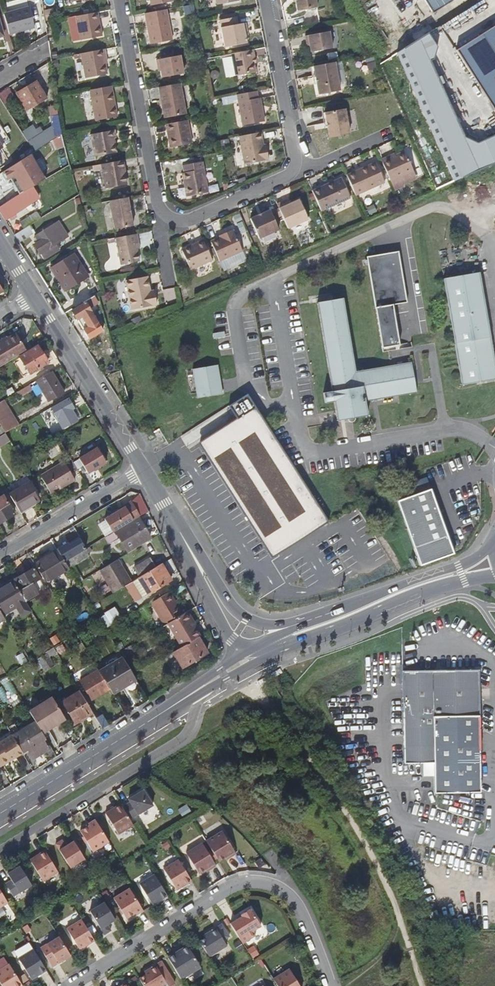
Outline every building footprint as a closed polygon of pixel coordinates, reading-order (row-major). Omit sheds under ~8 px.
[(316,0),(297,0),(299,10),(318,6),(316,0)] [(430,15),(454,0),(421,0),(430,15)] [(4,14),(9,33),(34,27),(28,7),(4,14)] [(173,42),(167,11),(146,15),(152,46),(173,42)] [(102,38),(98,14),(76,19),(81,42),(102,38)] [(246,37),(245,33),(248,32),(246,24),(239,25),(237,18),(220,21),(225,49),(248,44),(246,37)] [(454,52),(471,78),(472,77),(480,89),(478,90),(479,91),(480,90),(488,102),(486,103),(487,105),(489,104),(493,111),(492,112),(494,117),(494,26),(488,30),(489,33),(481,38),(480,36),(479,36),(480,39),(472,44),(470,42),(454,52)] [(341,45),(337,28),(306,34),(308,41),(310,41),(311,44),(312,50),(341,45)] [(257,72),(255,63),(254,58),(255,58),(254,50),(232,54),(237,76),(257,72)] [(108,76),(106,66),(105,60),(107,60),(105,51),(81,56),(86,80),(108,76)] [(185,75),(181,56),(158,61),(159,70),(162,69),(163,79),(185,75)] [(349,89),(343,60),(315,66),(317,76),(318,84),(320,94),(349,89)] [(480,89),(472,77),(471,78),(478,90),(480,89)] [(47,98),(37,81),(18,92),(28,109),(47,98)] [(188,115),(182,84),(161,89),(167,119),(188,115)] [(91,92),(97,122),(119,118),(113,87),(91,92)] [(488,102),(480,90),(479,91),(486,103),(488,102)] [(265,122),(261,98),(259,99),(258,91),(238,95),(244,126),(265,122)] [(351,133),(346,108),(327,112),(331,137),(351,133)] [(60,126),(59,117),(48,119),(51,133),(61,127),(60,126)] [(193,144),(189,121),(167,125),(172,148),(193,144)] [(52,141),(62,134),(61,127),(51,133),(40,141),(43,146),(52,141)] [(118,153),(115,139),(117,139),(116,131),(92,135),(96,158),(118,153)] [(264,145),(262,132),(241,137),(246,165),(270,160),(268,150),(265,150),(264,145)] [(54,173),(68,164),(62,134),(52,141),(56,148),(44,156),(54,173)] [(47,177),(54,173),(44,156),(56,148),(52,141),(43,146),(39,149),(35,151),(32,153),(35,157),(41,167),(47,177)] [(416,171),(407,151),(397,155),(392,158),(391,156),(384,159),(393,181),(416,171)] [(129,186),(126,175),(125,175),(124,170),(126,169),(125,161),(103,166),(108,190),(129,186)] [(184,174),(189,198),(210,193),(204,162),(185,166),(186,174),(184,174)] [(380,185),(370,165),(349,175),(358,195),(380,185)] [(454,179),(449,165),(443,168),(448,181),(454,179)] [(47,177),(41,167),(37,169),(34,173),(38,182),(47,177)] [(349,207),(337,181),(315,191),(324,211),(331,208),(334,214),(349,207)] [(32,186),(0,207),(0,211),(5,219),(10,217),(12,220),(18,216),(16,213),(39,198),(32,186)] [(135,228),(130,199),(112,203),(117,231),(135,228)] [(311,219),(302,199),(294,203),(291,204),(290,202),(281,206),(291,228),(311,219)] [(281,230),(272,210),(253,219),(262,239),(281,230)] [(31,225),(35,222),(42,218),(38,211),(32,215),(21,222),(25,229),(31,225)] [(71,237),(60,220),(35,236),(39,242),(36,244),(45,259),(63,248),(60,243),(71,237)] [(15,234),(20,242),(35,233),(31,225),(25,229),(15,234)] [(245,252),(235,230),(226,234),(227,236),(223,238),(214,242),(223,262),(245,252)] [(142,262),(139,250),(138,243),(141,243),(139,235),(118,239),(124,266),(142,262)] [(215,260),(206,240),(185,250),(194,270),(215,260)] [(398,250),(365,255),(382,347),(399,345),(392,303),(406,301),(398,250)] [(87,276),(73,253),(50,267),(65,290),(87,276)] [(482,273),(445,279),(464,385),(494,380),(494,349),(482,273)] [(158,296),(154,297),(154,292),(150,278),(129,282),(135,311),(160,306),(158,296)] [(94,295),(85,301),(86,302),(73,311),(90,338),(103,330),(88,305),(96,300),(94,295)] [(418,393),(413,361),(358,371),(346,297),(318,302),(333,391),(324,392),(326,402),(335,401),(338,421),(349,419),(350,420),(351,421),(352,422),(354,422),(355,421),(356,420),(357,419),(358,417),(369,415),(367,401),(418,393)] [(27,350),(17,333),(0,343),(0,366),(27,350)] [(48,362),(38,346),(21,356),(30,373),(48,362)] [(223,391),(219,363),(194,367),(198,395),(223,391)] [(64,392),(52,370),(37,379),(49,401),(64,392)] [(31,386),(30,384),(19,390),(20,392),(31,386)] [(75,407),(69,398),(51,408),(62,428),(78,420),(72,410),(75,407)] [(307,483),(256,405),(200,440),(271,556),(330,518),(323,512),(307,483)] [(6,433),(18,426),(5,406),(0,409),(0,423),(1,424),(6,433)] [(156,432),(150,425),(146,428),(152,435),(156,432)] [(108,461),(99,447),(80,458),(90,472),(108,461)] [(73,474),(79,470),(71,458),(65,461),(41,475),(52,493),(76,479),(73,474)] [(11,494),(21,511),(39,500),(29,484),(11,494)] [(430,487),(397,499),(420,567),(455,554),(430,487)] [(15,513),(4,495),(0,498),(0,523),(15,513)] [(121,509),(133,502),(132,501),(120,508),(121,509)] [(140,516),(141,516),(133,502),(121,509),(106,518),(114,532),(117,530),(140,516)] [(140,516),(117,530),(128,550),(153,535),(140,516)] [(74,545),(60,553),(64,560),(86,547),(81,539),(74,544),(74,545)] [(92,555),(88,548),(65,561),(69,568),(78,583),(84,580),(79,571),(80,570),(77,564),(92,555)] [(60,553),(58,549),(34,563),(46,582),(69,568),(65,561),(64,560),(60,553)] [(141,575),(157,566),(151,556),(135,566),(141,575)] [(119,558),(100,570),(114,592),(133,581),(119,558)] [(172,580),(162,563),(157,566),(141,575),(139,577),(134,580),(144,597),(149,593),(172,580)] [(46,590),(34,568),(15,579),(24,593),(31,588),(29,584),(31,583),(37,594),(46,590)] [(0,589),(0,610),(5,617),(18,609),(22,617),(32,611),(14,581),(0,589)] [(168,623),(183,614),(169,592),(151,603),(164,625),(168,623)] [(83,605),(78,596),(62,606),(67,615),(83,605)] [(93,608),(95,612),(102,608),(99,601),(92,605),(93,608)] [(112,625),(123,618),(117,608),(107,614),(103,607),(102,608),(95,612),(96,613),(99,618),(100,620),(103,624),(106,629),(112,625)] [(199,636),(185,612),(183,614),(168,623),(183,646),(199,636)] [(94,621),(99,618),(96,613),(91,616),(94,621)] [(79,638),(77,634),(70,638),(72,643),(79,638)] [(208,651),(199,636),(183,646),(174,651),(183,666),(208,651)] [(115,644),(120,652),(126,648),(128,647),(123,639),(115,644)] [(65,650),(62,644),(54,649),(56,652),(58,654),(65,650)] [(128,647),(126,648),(120,652),(123,657),(125,661),(136,655),(131,645),(128,647)] [(49,657),(56,652),(54,649),(54,648),(37,658),(39,662),(33,665),(36,670),(42,667),(45,671),(54,665),(49,657)] [(27,661),(22,653),(15,657),(21,665),(27,661)] [(114,695),(137,681),(134,676),(125,661),(123,657),(100,671),(111,690),(114,695)] [(93,700),(111,690),(100,671),(82,682),(93,700)] [(483,793),(480,671),(405,672),(407,764),(437,764),(438,793),(483,793)] [(8,676),(0,681),(0,687),(1,688),(11,681),(8,676)] [(94,715),(81,693),(64,703),(77,725),(94,715)] [(29,712),(36,723),(42,733),(66,719),(52,697),(29,712)] [(103,730),(108,727),(102,716),(97,719),(103,730)] [(36,723),(13,737),(14,738),(22,752),(26,750),(32,760),(49,750),(42,740),(45,738),(42,733),(36,723)] [(14,738),(0,746),(0,767),(8,763),(8,760),(14,757),(15,759),(23,754),(22,752),(14,738)] [(153,806),(144,791),(128,800),(130,803),(124,807),(131,819),(153,806)] [(133,826),(120,805),(105,814),(118,835),(133,826)] [(108,842),(95,820),(88,824),(89,826),(79,832),(92,852),(108,842)] [(225,829),(209,839),(222,859),(231,853),(233,855),(239,851),(225,829)] [(220,863),(205,841),(189,851),(202,871),(212,866),(213,868),(220,863)] [(54,845),(47,849),(61,873),(76,864),(65,847),(57,851),(54,845)] [(57,872),(44,851),(29,860),(42,881),(57,872)] [(176,890),(191,881),(178,860),(163,869),(176,890)] [(31,885),(19,867),(7,874),(11,881),(5,884),(13,897),(31,885)] [(152,905),(167,896),(154,875),(139,884),(152,905)] [(142,911),(129,889),(113,899),(125,919),(134,914),(135,915),(142,911)] [(115,920),(104,903),(89,912),(104,935),(110,931),(107,925),(115,920)] [(230,924),(242,944),(256,936),(253,931),(261,927),(250,909),(241,915),(242,917),(230,924)] [(94,941),(81,920),(66,929),(80,950),(94,941)] [(199,942),(209,957),(227,946),(223,940),(229,937),(221,925),(204,935),(206,938),(199,942)] [(58,963),(70,956),(58,937),(40,948),(48,961),(54,957),(58,963)] [(168,958),(182,980),(201,968),(187,946),(168,958)] [(32,980),(46,971),(33,949),(18,959),(32,980)] [(144,985),(162,985),(166,984),(168,985),(171,985),(175,984),(162,962),(144,972),(146,975),(139,979),(144,985)] [(22,985),(9,964),(0,970),(0,983),(2,985),(21,985),(22,985)] [(273,979),(277,985),(299,985),(290,970),(273,979)]
